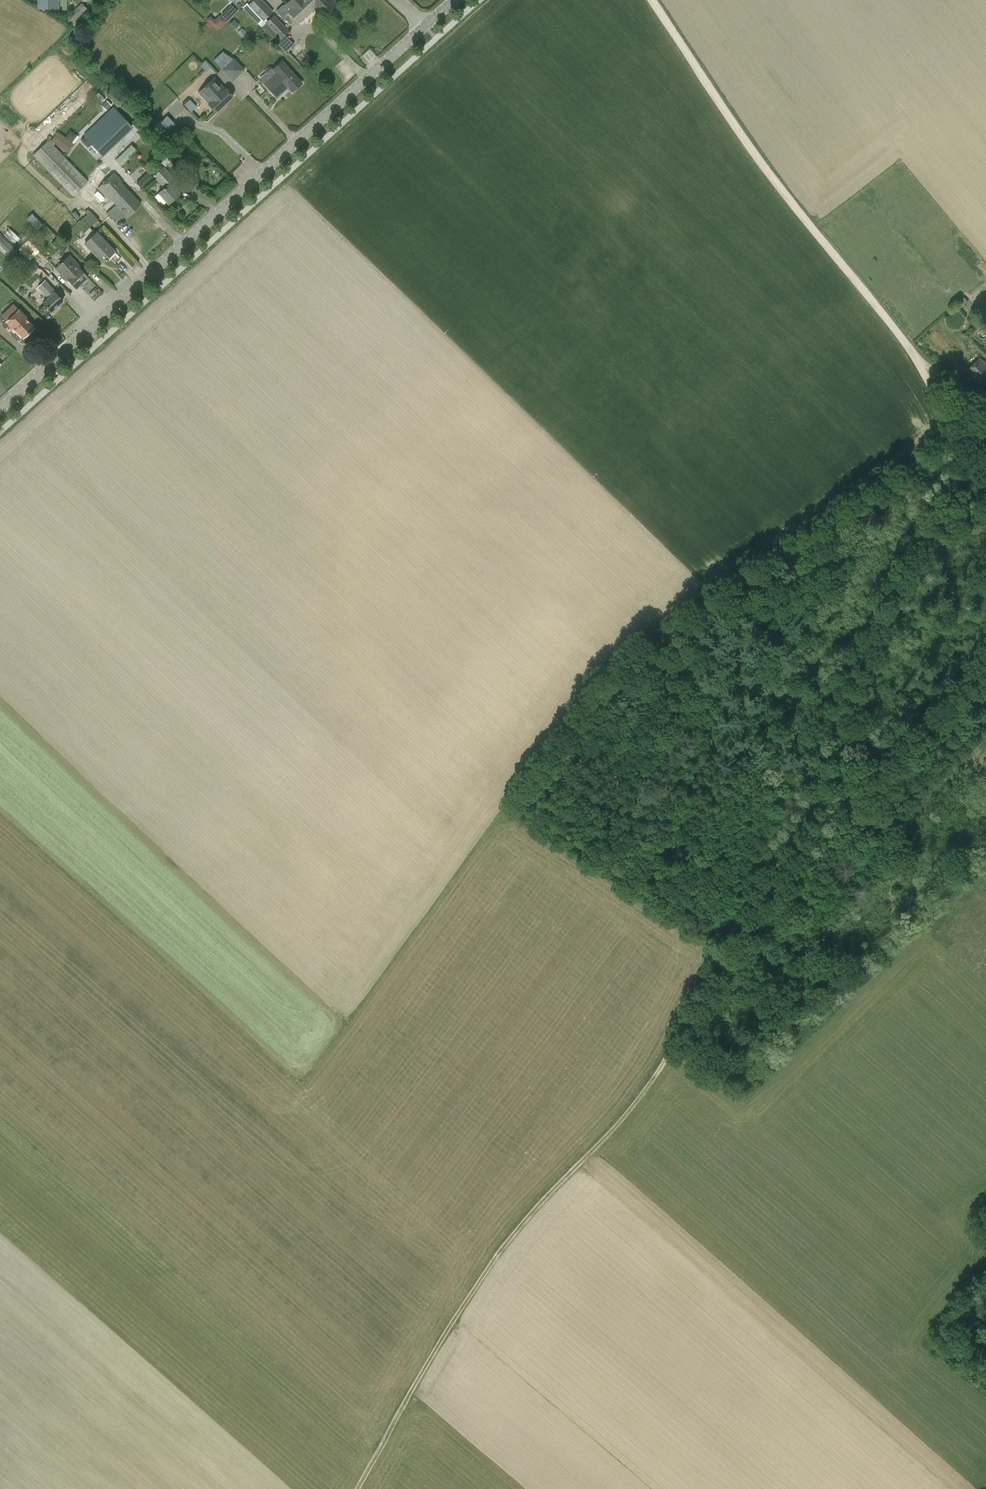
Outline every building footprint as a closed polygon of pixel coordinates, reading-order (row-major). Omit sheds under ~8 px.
[(37,9),(59,8),(59,0),(37,0),(37,9)] [(273,11),(263,0),(252,0),(248,4),(247,3),(242,7),(259,25),(273,11)] [(285,3),(291,9),(288,11),(299,22),(314,8),(321,16),(336,2),(334,0),(289,0),(285,3)] [(73,26),(90,11),(81,2),(65,17),(73,26)] [(220,14),(215,19),(212,15),(207,20),(218,31),(228,21),(220,14)] [(277,43),(289,31),(274,14),(261,26),(277,43)] [(234,58),(233,59),(227,54),(218,63),(223,69),(233,80),(245,69),(234,58)] [(293,91),(302,83),(282,61),(272,69),(275,73),(264,83),(277,97),(289,87),(293,91)] [(208,104),(216,111),(234,95),(226,87),(225,88),(214,76),(198,91),(209,103),(208,104)] [(191,99),(185,104),(192,111),(198,106),(191,99)] [(107,100),(101,105),(106,110),(111,105),(107,100)] [(92,144),(103,155),(132,127),(113,108),(99,122),(93,116),(79,129),(84,135),(80,139),(88,147),(92,144)] [(51,140),(63,149),(70,140),(58,131),(51,140)] [(73,196),(88,181),(48,140),(33,155),(73,196)] [(165,187),(159,193),(168,204),(180,193),(174,187),(179,183),(164,167),(154,176),(165,187)] [(112,199),(116,204),(107,212),(115,221),(124,212),(128,216),(141,204),(121,183),(123,181),(115,172),(98,188),(110,201),(112,199)] [(142,189),(154,179),(148,172),(136,182),(142,189)] [(76,222),(84,231),(98,220),(90,211),(76,222)] [(10,228),(5,234),(14,242),(20,236),(10,228)] [(87,241),(95,232),(90,228),(82,238),(87,241)] [(121,258),(114,251),(115,251),(97,232),(85,243),(103,262),(108,257),(115,263),(121,258)] [(0,235),(0,246),(10,254),(15,248),(0,235)] [(52,242),(63,251),(67,246),(57,237),(52,242)] [(88,277),(80,269),(82,267),(69,254),(55,268),(56,269),(55,270),(39,252),(34,257),(50,275),(51,274),(58,281),(63,276),(67,281),(69,280),(76,288),(88,277)] [(23,266),(30,274),(37,267),(30,259),(23,266)] [(59,282),(58,281),(51,274),(50,275),(37,287),(48,298),(43,302),(52,311),(63,300),(55,291),(52,288),(59,282)] [(957,303),(961,307),(968,301),(964,296),(957,303)] [(6,322),(9,325),(7,327),(10,331),(13,329),(17,333),(18,332),(23,337),(35,326),(26,317),(27,316),(20,309),(6,322)] [(985,383),(985,363),(980,357),(967,370),(983,386),(985,383)]
